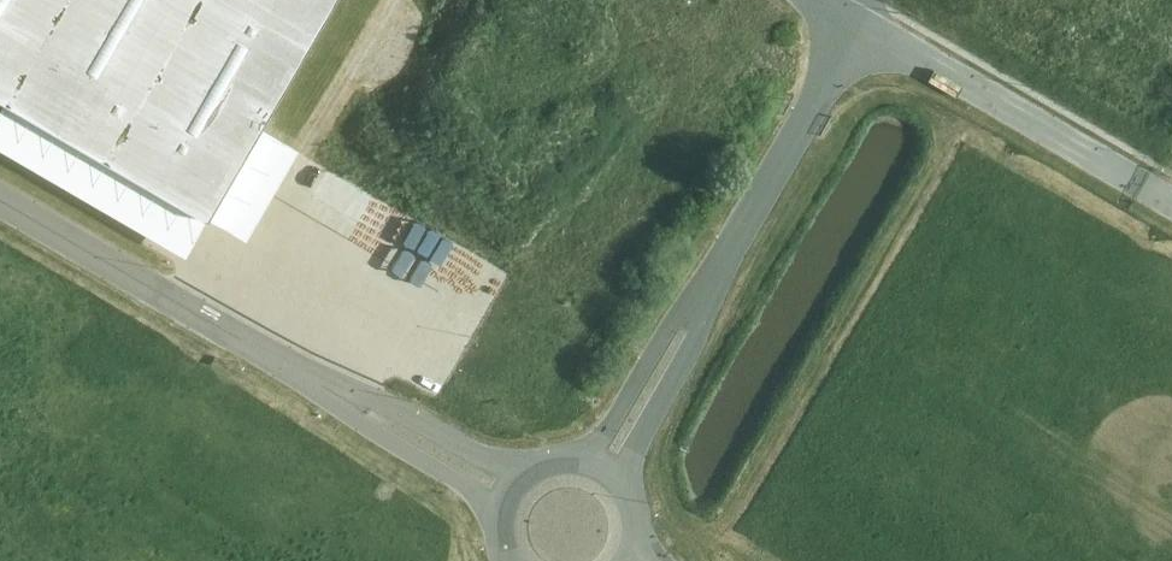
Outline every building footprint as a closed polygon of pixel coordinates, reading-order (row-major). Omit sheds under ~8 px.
[(6,103),(0,114),(0,154),(186,261),(210,220),(247,241),(298,153),(260,132),(336,0),(0,0),(0,100),(6,103)]
